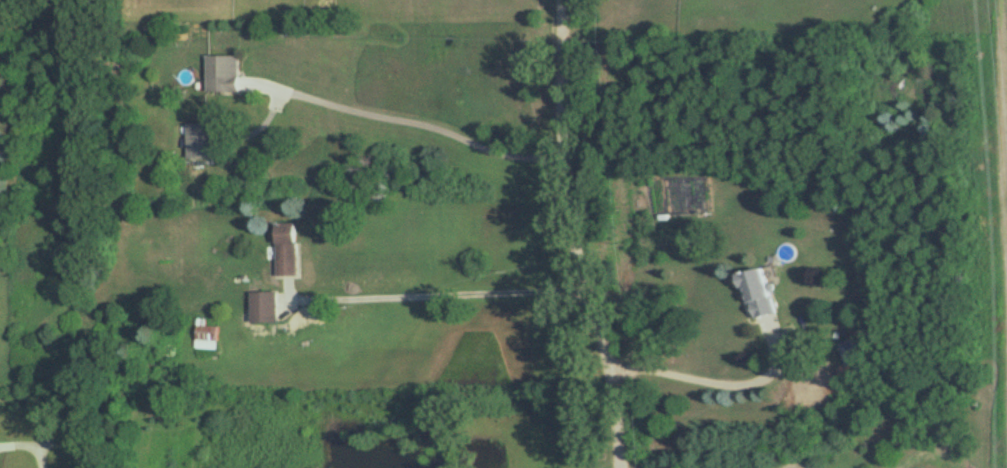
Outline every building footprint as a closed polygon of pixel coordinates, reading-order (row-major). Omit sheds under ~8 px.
[(206,91),(238,91),(238,55),(206,55),(206,91)] [(275,276),(296,276),(296,224),(275,224),(275,276)] [(759,266),(735,275),(751,320),(775,312),(759,266)] [(277,322),(277,292),(250,292),(250,322),(277,322)] [(218,349),(218,317),(197,317),(197,349),(218,349)]
